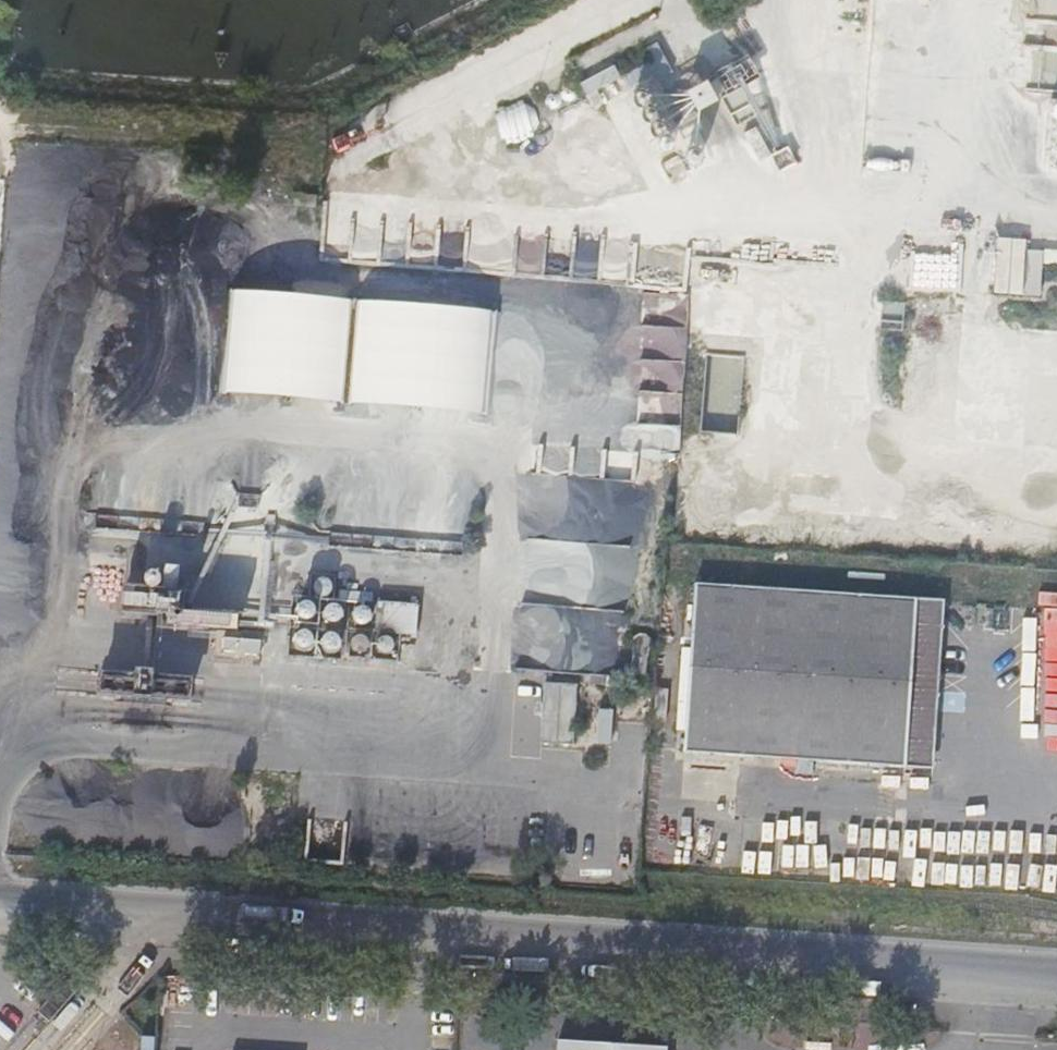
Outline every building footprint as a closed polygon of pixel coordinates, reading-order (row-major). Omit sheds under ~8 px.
[(610,39),(598,45),(619,87),(631,81),(610,39)] [(594,55),(583,61),(600,97),(612,91),(594,55)] [(507,105),(514,118),(564,92),(557,79),(507,105)] [(373,155),(405,217),(523,156),(492,94),(373,155)] [(643,168),(635,153),(637,152),(652,145),(629,101),(615,109),(617,114),(579,129),(586,141),(572,150),(575,155),(585,151),(592,165),(589,167),(599,187),(602,186),(605,193),(616,186),(619,191),(635,183),(631,173),(643,168)] [(1044,114),(1041,168),(1056,169),(1056,115),(1044,114)] [(310,204),(311,191),(289,189),(288,202),(310,204)] [(995,242),(997,295),(1023,294),(1021,241),(995,242)] [(488,416),(495,312),(230,295),(223,399),(488,416)] [(636,384),(671,385),(672,362),(637,360),(636,384)] [(199,529),(199,525),(199,521),(91,513),(90,526),(198,534),(199,529)] [(564,672),(621,679),(639,536),(641,523),(617,520),(614,539),(600,537),(601,529),(573,526),(571,542),(525,537),(511,651),(565,657),(564,672)] [(324,539),(324,536),(264,530),(199,525),(199,529),(261,535),(262,535),(267,535),(324,539)] [(325,531),(324,536),(324,539),(324,544),(456,554),(457,541),(325,531)] [(260,598),(267,535),(262,535),(261,535),(256,593),(245,593),(245,597),(260,598)] [(80,598),(103,600),(106,573),(83,571),(80,598)] [(132,580),(131,598),(146,599),(147,581),(132,580)] [(244,613),(245,597),(245,593),(245,586),(147,580),(145,606),(149,606),(244,613)] [(679,750),(927,766),(938,597),(690,581),(679,750)] [(117,594),(114,594),(113,594),(110,595),(107,597),(105,601),(105,604),(106,607),(108,609),(111,611),(114,611),(117,611),(119,609),(121,607),(122,603),(122,600),(119,596),(117,594)] [(305,600),(301,599),(300,599),(297,600),(294,602),(292,606),(291,609),(293,614),(295,616),(298,618),(301,619),(306,618),(309,615),(310,612),(311,609),(311,606),(308,601),(305,600)] [(413,602),(371,599),(369,630),(410,633),(413,602)] [(332,602),(328,601),(324,602),(321,605),(319,608),(318,611),(319,614),(320,617),(323,620),(328,621),(331,621),(334,619),(337,615),(338,611),(337,608),(335,604),(332,602)] [(360,605),(357,605),(353,606),(351,608),(349,611),(349,614),(351,618),(352,619),(354,620),(357,621),(360,621),(362,619),(365,616),(365,613),(365,610),(364,608),(360,605)] [(143,674),(149,606),(145,606),(143,606),(138,673),(143,674)] [(208,654),(241,657),(254,658),(256,632),(211,628),(208,654)] [(303,629),(300,629),(299,629),(296,629),(292,632),(291,635),(290,638),(291,641),(292,644),(295,647),(300,648),(303,647),(306,646),(308,643),(309,638),(309,635),(307,632),(303,629)] [(330,631),(326,630),(325,630),(322,631),(318,633),(317,636),(316,641),(317,644),(319,646),(322,648),(325,649),(329,648),(331,647),(334,644),(335,641),(335,638),(334,635),(330,631)] [(409,633),(396,632),(394,665),(407,666),(409,633)] [(360,636),(356,634),(352,636),(351,637),(350,641),(351,644),(353,646),(357,647),(361,645),(362,643),(363,640),(360,636)] [(383,635),(380,634),(377,635),(374,636),(372,639),(372,642),(374,647),(377,650),(380,650),(383,650),(385,649),(387,646),(388,644),(388,641),(386,637),(383,635)] [(240,671),(241,657),(208,654),(207,668),(240,671)] [(187,677),(143,674),(138,673),(94,670),(92,694),(186,700),(187,677)] [(571,683),(539,681),(535,740),(567,742),(571,683)] [(609,744),(611,711),(598,711),(596,744),(609,744)] [(76,988),(65,978),(37,1010),(49,1020),(76,988)] [(545,1037),(545,1049),(654,1049),(655,1044),(545,1037)]
